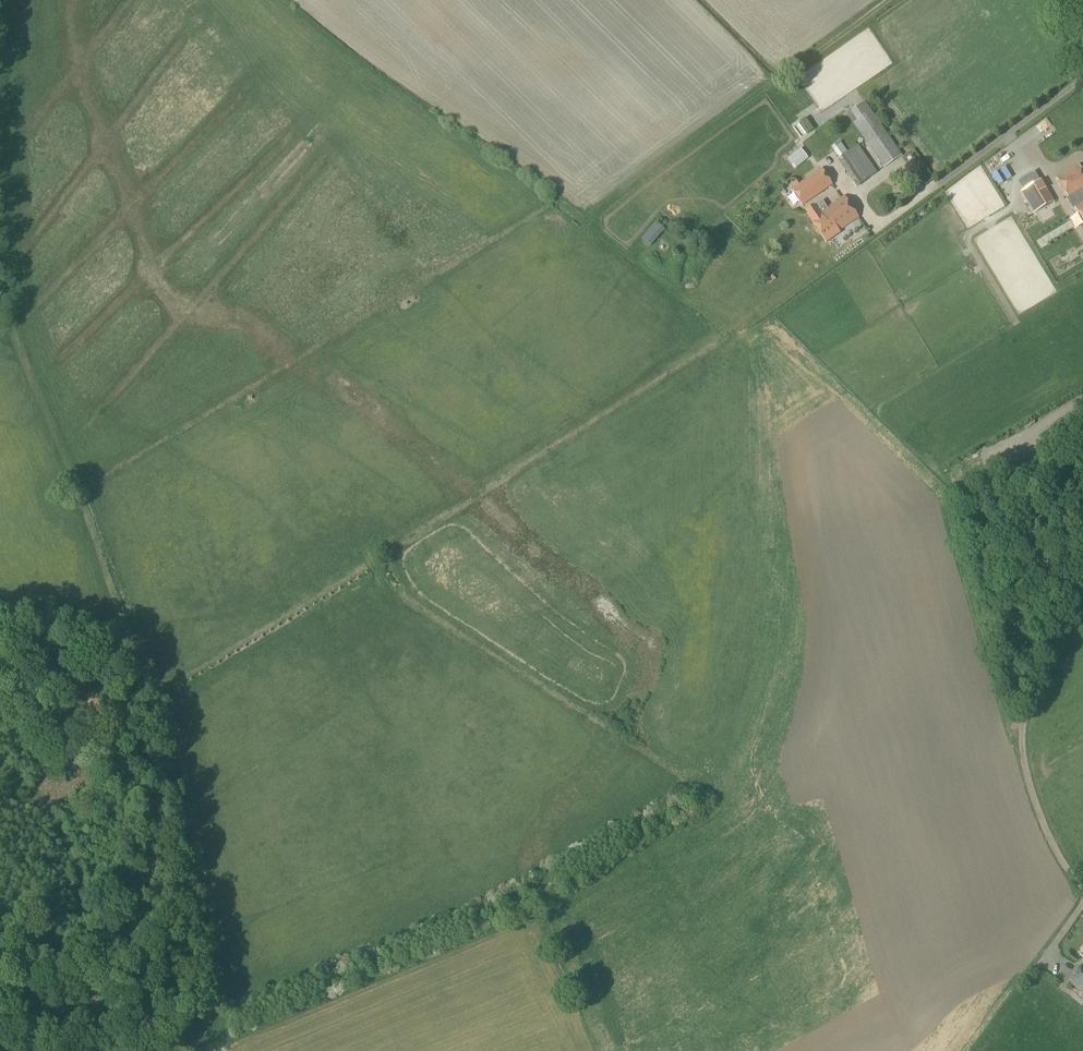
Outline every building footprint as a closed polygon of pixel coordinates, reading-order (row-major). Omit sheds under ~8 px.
[(902,156),(865,102),(847,114),(884,168),(902,156)] [(856,187),(877,173),(870,163),(857,145),(847,153),(840,142),(831,148),(839,158),(837,160),(856,187)] [(794,170),(808,159),(800,150),(787,160),(794,170)] [(1082,191),(1082,175),(1078,166),(1057,178),(1070,199),(1082,191)] [(804,205),(832,186),(820,169),(792,189),(804,205)] [(789,184),(784,177),(780,179),(785,187),(789,184)] [(1033,187),(1044,210),(1055,204),(1045,182),(1033,187)] [(858,218),(844,197),(823,211),(821,208),(825,205),(822,201),(814,206),(806,211),(816,226),(814,229),(817,233),(820,233),(827,242),(836,236),(835,234),(858,218)] [(1075,207),(1082,221),(1082,202),(1075,207)] [(651,247),(665,230),(655,222),(642,239),(651,247)] [(1082,264),(1082,254),(1077,247),(1071,252),(1082,264)] [(1069,984),(1082,994),(1082,966),(1069,984)]
